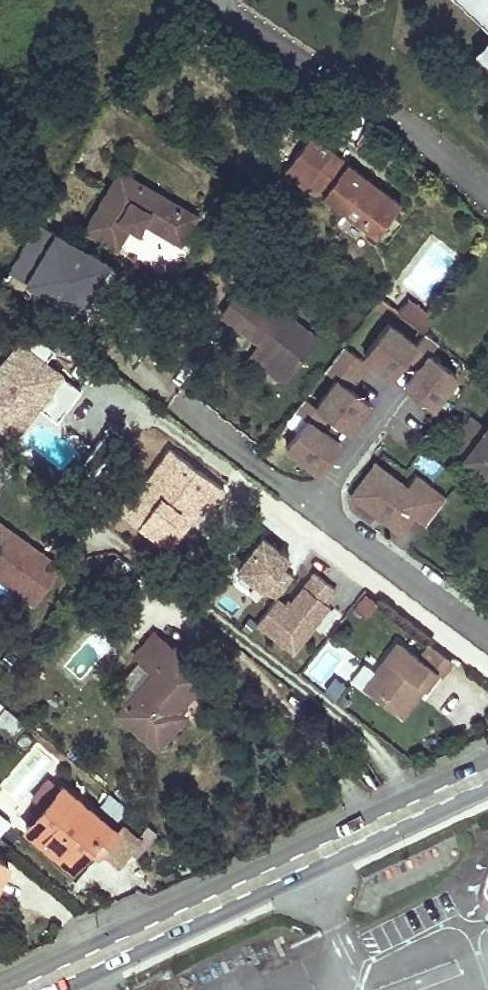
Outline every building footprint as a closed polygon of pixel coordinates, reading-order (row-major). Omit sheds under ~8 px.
[(487,26),(487,0),(461,0),(487,26)] [(474,50),(487,63),(487,35),(474,50)] [(364,184),(368,180),(309,134),(280,171),(318,200),(322,194),(373,234),(397,202),(378,187),(374,192),(364,184)] [(116,246),(128,226),(138,231),(142,223),(179,243),(195,216),(120,172),(86,228),(116,246)] [(378,187),(368,180),(364,184),(374,192),(378,187)] [(13,269),(77,307),(106,258),(41,221),(13,269)] [(254,294),(240,284),(217,315),(230,325),(254,294)] [(314,338),(254,294),(230,325),(255,344),(251,350),(286,376),(314,338)] [(423,310),(407,298),(396,312),(413,324),(423,310)] [(433,317),(423,310),(413,324),(423,331),(433,317)] [(393,377),(407,358),(417,345),(388,324),(364,356),(393,377)] [(13,437),(38,405),(55,418),(81,385),(43,355),(50,346),(30,330),(22,341),(15,337),(0,356),(0,427),(13,437)] [(368,365),(342,346),(333,358),(358,377),(368,365)] [(286,376),(251,350),(245,358),(280,384),(286,376)] [(393,377),(433,408),(457,376),(429,355),(419,367),(407,358),(393,377)] [(358,377),(333,358),(324,370),(337,380),(316,407),(328,417),(348,432),(369,404),(349,389),(358,377)] [(303,397),(293,410),(306,420),(285,447),(318,472),(339,444),(320,429),(328,417),(316,407),(303,397)] [(487,429),(470,415),(447,444),(487,476),(487,429)] [(224,489),(169,448),(134,496),(137,498),(124,516),(158,540),(180,510),(192,519),(195,521),(207,505),(211,508),(224,489)] [(375,464),(350,496),(400,534),(413,517),(426,527),(446,500),(432,490),(424,501),(407,488),(375,464)] [(424,501),(432,490),(415,477),(407,488),(424,501)] [(137,498),(134,496),(130,493),(117,510),(124,516),(137,498)] [(192,519),(180,510),(158,540),(170,549),(192,519)] [(0,523),(0,579),(33,602),(59,566),(0,523)] [(261,536),(237,568),(275,598),(293,576),(281,566),(288,557),(261,536)] [(275,598),(256,622),(292,651),(328,605),(324,602),(335,589),(314,573),(287,608),(275,598)] [(365,616),(376,602),(366,594),(355,608),(365,616)] [(182,713),(179,711),(176,709),(172,705),(177,700),(180,703),(206,674),(172,646),(170,648),(152,633),(132,657),(138,662),(150,672),(122,705),(116,712),(156,745),(182,713)] [(436,671),(438,673),(441,675),(452,661),(429,644),(418,658),(398,642),(374,672),(362,687),(389,708),(408,683),(416,689),(420,685),(423,686),(436,671)] [(312,656),(303,671),(318,681),(327,666),(312,656)] [(150,672),(138,662),(110,695),(122,705),(150,672)] [(362,687),(374,672),(363,663),(351,679),(362,687)] [(337,681),(329,676),(321,688),(328,693),(337,681)] [(416,689),(408,683),(389,708),(400,716),(423,686),(420,685),(416,689)] [(177,700),(172,705),(176,709),(180,703),(177,700)] [(0,718),(0,728),(11,736),(22,721),(7,709),(0,718)] [(26,826),(48,845),(71,864),(89,843),(96,849),(97,848),(114,828),(61,785),(26,826)] [(10,820),(0,812),(0,833),(10,820)] [(114,828),(97,848),(119,866),(142,839),(121,821),(114,828)]
